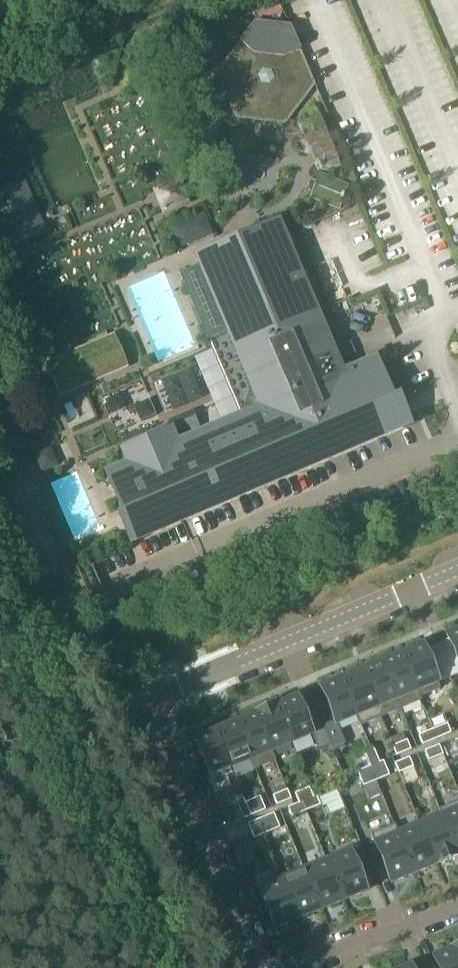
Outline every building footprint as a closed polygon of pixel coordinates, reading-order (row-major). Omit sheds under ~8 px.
[(256,28),(243,45),(253,52),(234,76),(247,105),(277,109),(296,84),(286,55),(297,51),(288,31),(256,28)] [(342,175),(313,104),(311,103),(300,117),(297,123),(298,128),(298,129),(301,130),(304,130),(306,135),(298,139),(296,143),(295,145),(303,155),(306,155),(310,153),(313,154),(316,161),(315,164),(315,168),(317,171),(318,172),(320,172),(325,172),(336,173),(342,175)] [(345,187),(321,178),(313,197),(337,206),(345,187)] [(165,212),(186,203),(178,183),(157,192),(165,212)] [(12,242),(39,230),(22,190),(0,199),(0,214),(12,242)] [(128,466),(105,475),(122,514),(132,537),(287,471),(401,422),(393,403),(394,402),(376,361),(341,375),(309,298),(315,295),(289,233),(282,236),(277,223),(195,257),(201,270),(181,279),(182,281),(185,280),(209,337),(206,338),(207,341),(210,340),(243,417),(176,446),(170,432),(122,452),(128,466)] [(111,339),(50,365),(62,394),(123,368),(111,339)] [(420,514),(405,520),(408,528),(423,523),(420,514)] [(410,550),(418,547),(412,535),(404,538),(410,550)] [(446,636),(457,665),(457,631),(446,636)] [(422,646),(401,655),(419,698),(420,698),(440,689),(422,646)] [(401,655),(381,663),(400,710),(420,701),(421,701),(420,698),(419,698),(401,655)] [(381,663),(361,671),(380,718),(400,710),(381,663)] [(361,671),(341,680),(357,717),(356,717),(359,727),(360,726),(380,718),(361,671)] [(341,680),(320,688),(334,722),(322,727),(325,735),(330,745),(332,750),(345,745),(337,725),(356,717),(357,717),(341,680)] [(296,698),(275,707),(291,744),(312,735),(310,732),(296,698)] [(275,707),(255,715),(271,752),(291,744),(275,707)] [(255,715),(235,723),(251,761),(250,761),(254,770),(274,762),(275,761),(271,752),(255,715)] [(235,723),(215,731),(231,769),(250,761),(251,761),(235,723)] [(433,731),(437,740),(451,734),(447,725),(433,731)] [(322,727),(310,732),(312,735),(318,750),(330,745),(325,735),(322,727)] [(215,731),(194,740),(210,777),(231,769),(215,731)] [(433,731),(419,737),(423,746),(437,740),(433,731)] [(392,747),(396,757),(411,751),(407,741),(392,747)] [(424,752),(428,762),(443,756),(439,746),(424,752)] [(364,754),(369,767),(379,763),(373,750),(364,754)] [(409,759),(394,765),(398,774),(413,768),(409,759)] [(376,782),(389,777),(383,762),(379,763),(369,767),(372,775),(376,782)] [(360,771),(357,773),(363,787),(376,782),(372,775),(369,767),(360,771)] [(294,795),(298,804),(302,803),(313,798),(309,789),(294,795)] [(272,797),(276,806),(291,800),(287,791),(272,797)] [(316,797),(313,798),(302,803),(304,807),(306,812),(320,806),(316,797)] [(247,807),(251,817),(265,811),(260,798),(245,804),(247,807)] [(219,813),(231,808),(228,800),(216,805),(219,813)] [(439,810),(448,833),(457,856),(457,802),(439,810)] [(298,804),(287,809),(291,818),(306,812),(304,807),(302,803),(298,804)] [(419,826),(428,846),(436,866),(457,856),(448,833),(439,810),(438,810),(441,817),(419,826)] [(263,836),(280,829),(274,814),(257,821),(260,828),(263,836)] [(257,821),(247,825),(253,840),(263,836),(260,828),(257,821)] [(428,846),(419,826),(398,834),(394,825),(393,826),(414,875),(436,866),(428,846)] [(393,826),(370,835),(376,850),(381,861),(391,884),(414,875),(393,826)] [(326,862),(343,902),(366,892),(357,871),(352,860),(349,852),(326,862)] [(304,871),(320,911),(343,902),(326,862),(304,871)] [(282,880),(298,920),(320,911),(304,871),(282,880)] [(275,930),(298,920),(282,880),(258,890),(275,930)] [(450,950),(433,958),(437,967),(457,967),(450,950)]
